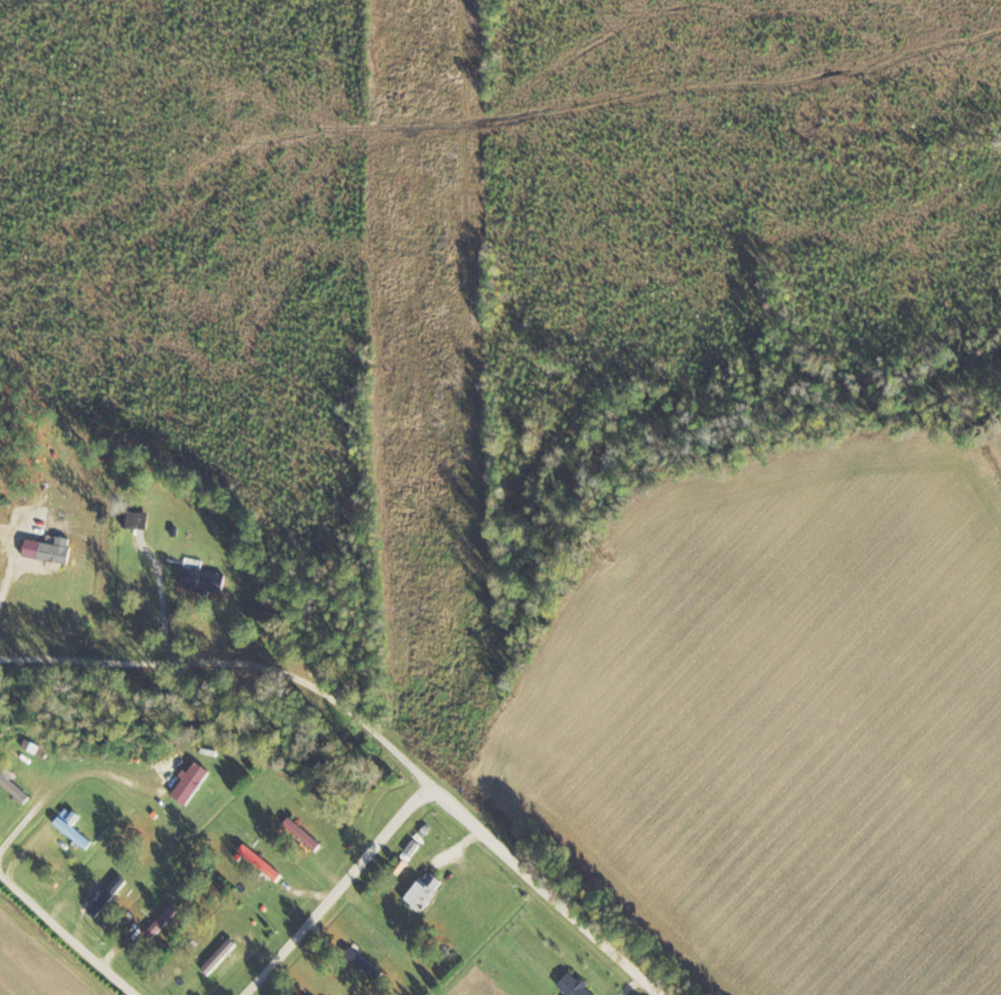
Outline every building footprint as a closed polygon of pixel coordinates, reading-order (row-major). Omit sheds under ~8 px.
[(228,593),(232,572),(187,564),(184,586),(228,593)] [(176,800),(183,807),(213,777),(206,770),(176,800)] [(294,836),(310,848),(328,822),(312,811),(294,836)] [(98,841),(65,816),(59,824),(92,848),(98,841)] [(287,874),(249,845),(243,853),(282,881),(287,874)] [(131,851),(125,846),(118,855),(124,860),(131,851)] [(150,931),(157,938),(184,911),(177,904),(150,931)] [(223,974),(245,944),(229,932),(207,962),(223,974)] [(389,972),(356,946),(350,953),(383,979),(389,972)] [(573,994),(602,994),(573,971),(561,985),(573,994)]
